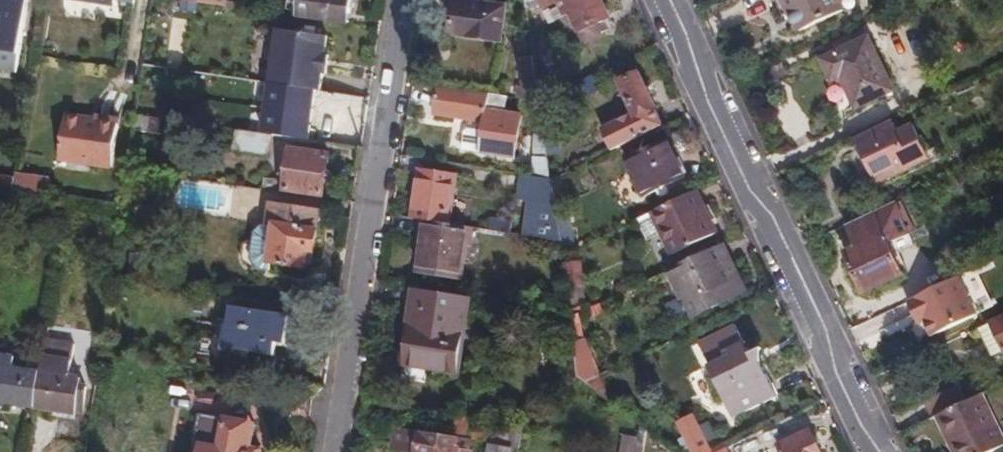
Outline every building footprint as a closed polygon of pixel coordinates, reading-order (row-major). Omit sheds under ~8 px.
[(13,74),(23,0),(0,0),(0,72),(13,74)] [(347,0),(284,0),(281,15),(343,24),(347,0)] [(541,5),(552,1),(558,14),(563,12),(578,45),(584,47),(590,45),(592,41),(588,26),(602,19),(593,0),(539,0),(541,5)] [(842,17),(835,0),(773,0),(780,15),(787,12),(799,37),(842,17)] [(497,8),(451,1),(446,34),(492,41),(497,8)] [(265,85),(314,92),(321,37),(273,30),(265,85)] [(888,91),(864,40),(850,47),(847,40),(834,46),(837,53),(820,61),(829,80),(837,76),(852,107),(888,91)] [(533,100),(527,60),(514,62),(519,98),(533,100)] [(654,111),(637,76),(617,86),(631,116),(600,131),(611,153),(661,129),(653,112),(654,111)] [(498,98),(433,88),(429,117),(473,124),(480,125),(476,154),(475,155),(508,160),(515,119),(500,116),(496,116),(498,98)] [(537,98),(533,100),(536,118),(536,120),(545,116),(537,98)] [(128,116),(126,131),(159,136),(161,121),(128,116)] [(528,161),(525,176),(545,179),(536,120),(536,118),(531,118),(529,161),(528,161)] [(893,132),(889,123),(850,140),(855,151),(842,157),(852,180),(866,175),(871,186),(924,163),(921,156),(908,126),(893,132)] [(476,154),(480,125),(473,124),(472,131),(464,130),(460,133),(458,150),(476,154)] [(88,168),(93,136),(55,131),(50,162),(88,168)] [(260,158),(263,138),(233,134),(231,154),(260,158)] [(638,197),(679,178),(662,143),(622,162),(638,197)] [(930,152),(921,156),(924,163),(871,186),(866,175),(852,180),(859,196),(938,161),(933,151),(930,152)] [(318,197),(324,158),(286,152),(280,191),(318,197)] [(525,176),(519,174),(515,200),(525,202),(521,235),(555,241),(551,217),(545,179),(525,176)] [(569,186),(564,175),(551,180),(555,191),(569,186)] [(416,177),(410,224),(422,226),(435,228),(436,217),(445,218),(448,202),(441,201),(444,181),(416,177)] [(31,185),(8,182),(6,195),(40,200),(42,182),(31,180),(31,185)] [(451,182),(444,181),(441,201),(448,202),(451,182)] [(693,193),(646,215),(666,259),(713,236),(693,193)] [(890,207),(889,205),(842,227),(853,251),(842,256),(860,294),(898,277),(897,274),(884,246),(904,237),(903,236),(890,207)] [(895,205),(890,207),(903,236),(909,233),(895,205)] [(274,230),(269,268),(302,273),(305,256),(312,257),(317,216),(292,213),(271,211),(269,230),(274,230)] [(572,246),(566,214),(551,217),(555,241),(556,253),(572,246)] [(486,232),(508,235),(509,225),(488,222),(486,232)] [(435,228),(422,226),(420,244),(424,245),(420,274),(456,279),(463,232),(435,228)] [(268,277),(269,268),(274,230),(269,230),(263,231),(255,238),(254,246),(243,251),(241,265),(246,273),(260,281),(262,277),(268,277)] [(884,246),(897,274),(901,272),(894,256),(910,249),(904,237),(884,246)] [(665,273),(690,326),(722,311),(716,299),(735,290),(716,249),(665,273)] [(577,286),(573,263),(561,265),(565,288),(577,286)] [(975,317),(958,279),(906,302),(912,317),(919,314),(922,322),(929,338),(975,317)] [(585,313),(581,290),(562,292),(565,320),(566,322),(585,313)] [(722,311),(741,302),(735,290),(716,299),(722,311)] [(465,301),(411,293),(400,369),(454,376),(465,301)] [(282,346),(286,318),(227,309),(221,349),(272,356),(273,344),(282,346)] [(916,325),(922,322),(919,314),(912,317),(916,325)] [(987,323),(1002,354),(1002,353),(1002,316),(987,323)] [(566,322),(565,320),(548,322),(550,341),(568,338),(566,322)] [(987,323),(975,329),(990,359),(1002,354),(987,323)] [(598,377),(584,342),(570,347),(574,381),(581,386),(598,377)] [(778,397),(761,362),(750,368),(745,356),(739,344),(719,354),(722,360),(703,369),(729,421),(778,397)] [(750,368),(761,362),(755,351),(745,356),(750,368)] [(29,411),(34,376),(10,373),(12,359),(0,357),(0,407),(29,411)] [(29,411),(28,415),(69,421),(75,381),(63,380),(65,365),(36,360),(34,376),(29,411)] [(926,406),(931,418),(933,417),(965,403),(959,391),(926,406)] [(978,397),(965,403),(933,417),(944,442),(951,440),(957,451),(988,451),(1001,447),(978,397)] [(445,439),(468,443),(470,432),(472,422),(449,419),(445,439)] [(689,419),(673,426),(680,440),(675,442),(680,451),(682,451),(684,451),(685,451),(704,451),(689,419)] [(518,428),(508,426),(495,436),(481,445),(514,450),(518,428)] [(245,435),(222,431),(222,433),(200,430),(196,451),(242,451),(245,435)] [(468,443),(481,445),(495,436),(470,432),(468,443)] [(805,432),(772,448),(774,451),(814,451),(805,432)] [(417,434),(415,447),(414,446),(413,451),(416,451),(417,446),(420,446),(422,435),(417,434)] [(416,451),(454,451),(455,447),(467,448),(468,443),(445,439),(422,435),(420,446),(417,446),(416,451)] [(629,439),(620,438),(617,451),(627,451),(629,439)] [(951,440),(944,442),(949,451),(957,451),(951,440)]
